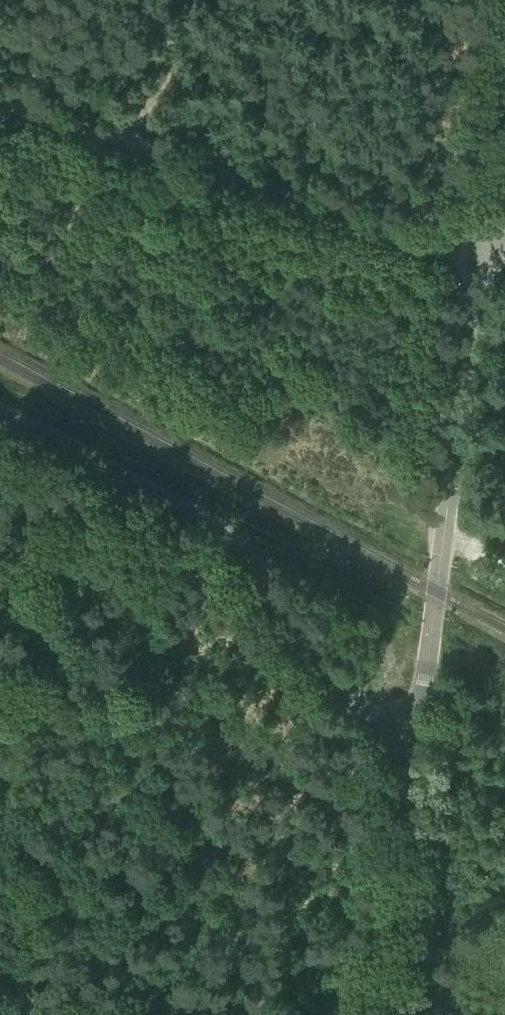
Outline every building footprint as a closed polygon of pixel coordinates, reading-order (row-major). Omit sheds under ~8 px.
[(321,769),(326,759),(312,751),(307,762),(321,769)]
